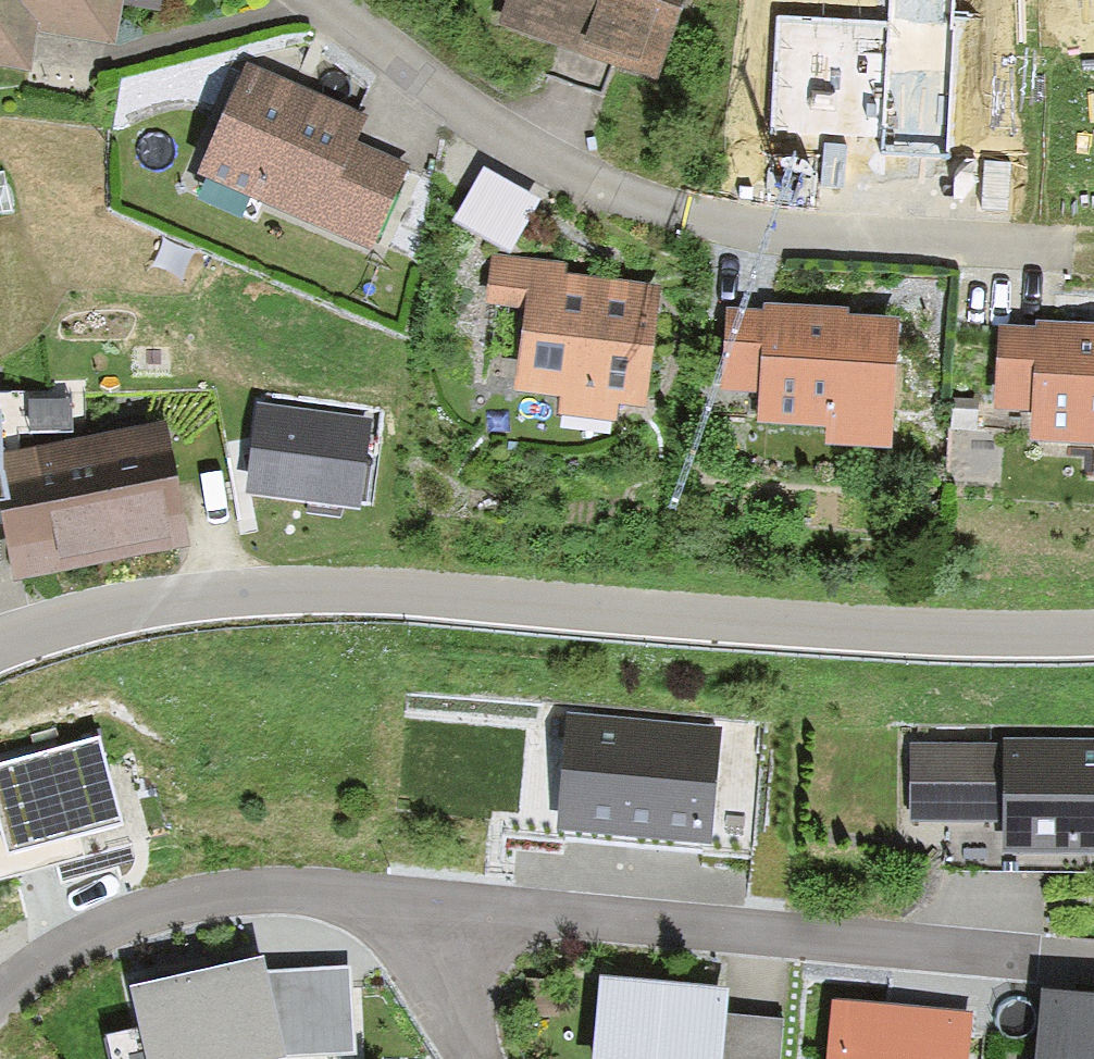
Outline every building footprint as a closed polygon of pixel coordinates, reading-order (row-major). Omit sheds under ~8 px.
[(28,69),(35,29),(115,43),(122,4),(123,0),(0,0),(0,64),(28,69)] [(122,4),(160,10),(162,0),(123,0),(122,4)] [(501,22),(655,77),(683,0),(509,0),(501,22)] [(896,148),(905,20),(775,11),(767,139),(880,147),(896,148)] [(370,112),(250,58),(198,173),(372,252),(412,165),(357,140),(370,112)] [(483,166),(452,219),(511,252),(541,198),(483,166)] [(567,260),(491,251),(485,300),(524,305),(513,389),(558,395),(556,418),(620,426),(623,402),(644,405),(659,285),(565,273),(567,260)] [(893,319),(728,310),(724,389),(763,391),(761,419),(829,423),(828,439),(887,442),(893,319)] [(1000,326),(996,408),(1032,410),(1030,441),(1093,445),(1093,331),(1000,326)] [(379,417),(258,401),(253,444),(246,494),(367,510),(379,417)] [(172,423),(7,450),(28,579),(194,552),(172,423)] [(721,730),(570,718),(560,837),(712,849),(721,730)] [(0,770),(0,819),(0,820),(0,874),(122,839),(95,743),(0,770)] [(1009,748),(1010,847),(1093,847),(1093,748),(1009,748)] [(531,815),(559,817),(561,753),(534,752),(531,815)] [(994,818),(993,752),(909,753),(910,820),(994,818)] [(133,996),(148,1058),(335,1058),(358,1057),(351,970),(265,977),(262,966),(133,996)] [(598,990),(596,1058),(775,1058),(776,1023),(720,1021),(721,995),(598,990)] [(1048,1007),(1045,1058),(1093,1058),(1093,1010),(1048,1007)] [(838,1013),(834,1058),(964,1058),(967,1025),(838,1013)]
